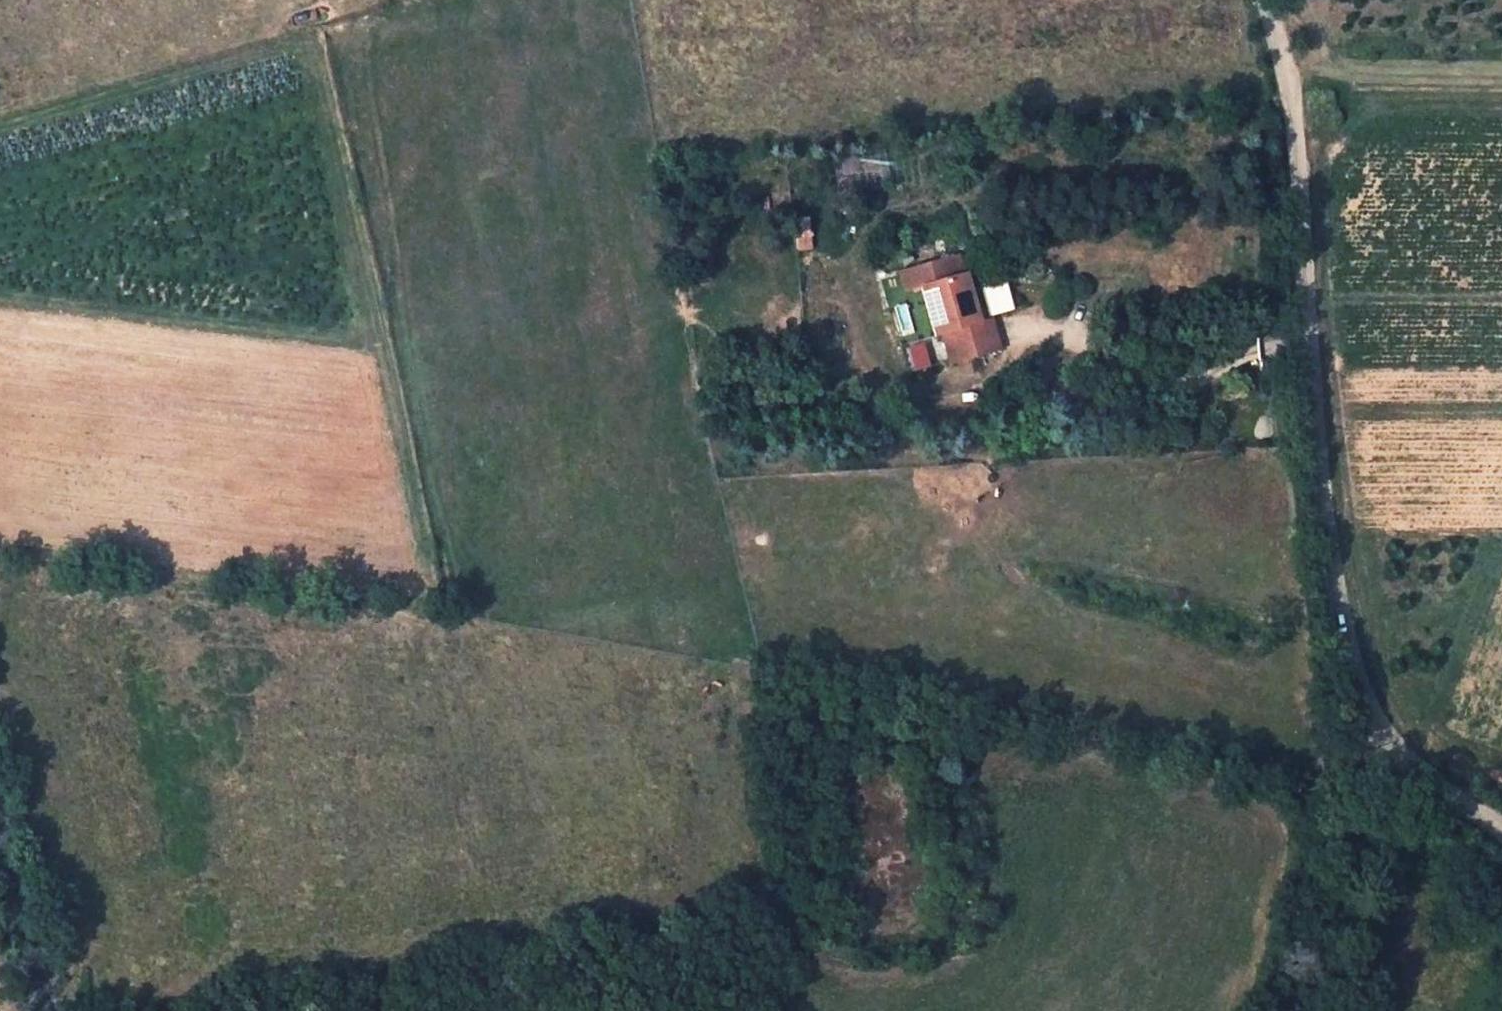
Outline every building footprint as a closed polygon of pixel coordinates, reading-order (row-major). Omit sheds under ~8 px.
[(959,256),(900,272),(906,293),(923,288),(937,339),(942,338),(947,365),(1000,351),(993,324),(987,325),(978,328),(968,291),(959,256)] [(968,291),(978,328),(987,325),(977,289),(968,291)]
